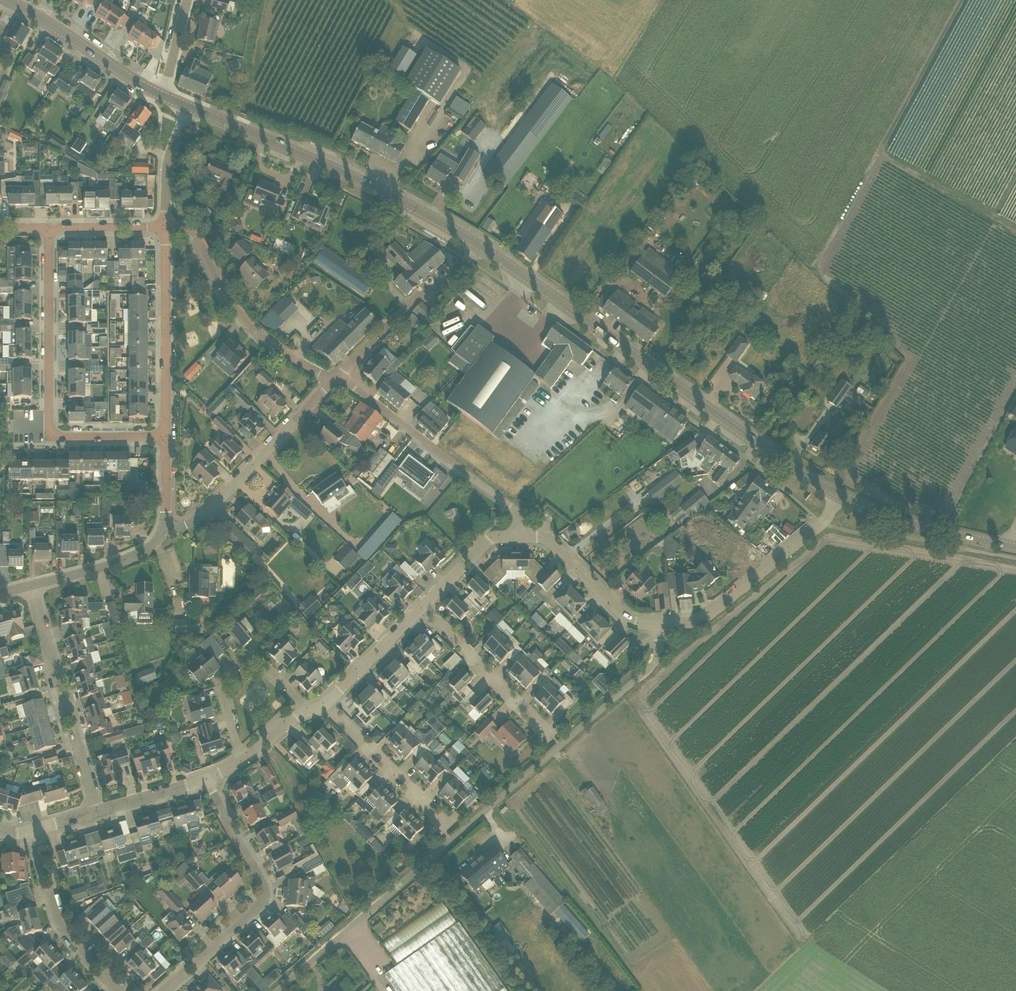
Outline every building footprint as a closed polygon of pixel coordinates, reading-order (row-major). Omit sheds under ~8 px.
[(99,12),(96,16),(106,23),(115,10),(101,0),(95,9),(99,12)] [(131,7),(137,10),(142,0),(135,0),(131,7)] [(222,0),(213,0),(211,7),(227,12),(229,2),(222,0)] [(115,10),(106,23),(116,30),(119,26),(123,28),(129,19),(115,10)] [(219,24),(203,20),(197,40),(214,44),(219,24)] [(129,38),(139,45),(148,32),(134,22),(128,31),(131,34),(129,38)] [(21,46),(29,32),(28,31),(28,30),(24,27),(23,28),(17,25),(12,33),(9,32),(6,37),(9,39),(5,45),(17,52),(20,46),(21,46)] [(156,50),(162,41),(148,32),(139,45),(149,51),(152,47),(156,50)] [(44,44),(42,43),(39,48),(43,51),(40,56),(37,54),(28,68),(37,74),(33,79),(41,85),(49,74),(55,78),(60,69),(56,66),(63,55),(61,54),(64,50),(52,42),(51,43),(48,40),(46,41),(44,44)] [(402,47),(386,73),(401,82),(417,56),(402,47)] [(405,85),(415,91),(430,100),(440,106),(461,72),(426,50),(405,85)] [(178,87),(203,97),(210,81),(195,75),(200,64),(190,59),(178,87)] [(51,88),(56,91),(59,87),(72,96),(81,83),(86,87),(82,92),(93,99),(100,89),(97,87),(101,81),(100,80),(100,79),(97,77),(88,72),(87,73),(80,68),(70,82),(60,75),(51,88)] [(397,86),(384,78),(378,88),(391,96),(397,86)] [(8,96),(6,95),(11,84),(4,80),(0,89),(0,114),(8,96)] [(485,172),(505,187),(572,100),(552,85),(485,172)] [(123,113),(131,101),(129,99),(129,98),(118,91),(116,94),(107,107),(106,107),(105,108),(105,107),(100,114),(109,120),(108,122),(115,126),(124,114),(123,113)] [(395,123),(396,123),(409,131),(410,132),(430,100),(415,91),(395,123)] [(146,121),(151,115),(140,107),(137,112),(135,111),(130,119),(115,141),(131,152),(142,135),(138,133),(143,126),(144,127),(146,127),(148,124),(148,122),(146,121)] [(475,118),(462,133),(473,142),(486,127),(475,118)] [(409,131),(396,123),(392,130),(391,130),(382,125),(378,133),(361,124),(352,142),(396,164),(405,147),(401,145),(406,138),(405,138),(409,131)] [(17,134),(14,140),(22,144),(22,136),(17,134)] [(79,136),(67,154),(76,160),(79,155),(81,156),(88,145),(86,144),(88,142),(79,136)] [(464,183),(474,166),(479,158),(480,157),(479,156),(470,151),(469,151),(463,160),(459,167),(441,156),(436,164),(435,163),(426,178),(442,187),(450,174),(454,176),(453,177),(464,183)] [(229,186),(235,171),(212,161),(206,176),(221,182),(218,189),(225,192),(228,185),(229,186)] [(98,174),(78,164),(78,173),(97,179),(98,174)] [(150,164),(132,164),(132,176),(149,176),(150,164)] [(47,206),(60,206),(59,177),(59,172),(52,172),(52,183),(41,183),(41,197),(47,197),(47,206)] [(134,176),(134,188),(134,210),(148,210),(147,176),(134,176)] [(78,184),(73,184),(68,184),(68,177),(59,177),(60,206),(72,206),(72,202),(78,202),(78,184)] [(9,206),(22,206),(22,178),(16,178),(16,179),(1,182),(1,198),(9,198),(9,206)] [(35,197),(41,197),(41,183),(41,181),(35,181),(34,190),(28,190),(28,178),(22,178),(22,206),(35,206),(35,197)] [(110,203),(116,203),(116,185),(116,181),(109,181),(109,188),(97,188),(97,210),(110,210),(110,203)] [(278,200),(281,191),(270,187),(270,185),(261,182),(254,199),(266,204),(264,209),(280,216),(285,203),(278,200)] [(84,210),(97,210),(97,188),(85,188),(85,184),(78,184),(78,202),(84,202),(84,210)] [(122,210),(134,210),(134,188),(122,188),(122,185),(116,185),(116,203),(122,203),(122,210)] [(298,204),(292,218),(299,221),(300,218),(308,221),(309,220),(314,222),(313,225),(324,229),(331,211),(321,206),(320,207),(306,201),(304,207),(298,204)] [(524,240),(516,252),(531,263),(562,215),(542,201),(518,236),(524,240)] [(283,247),(285,243),(277,240),(273,249),(292,257),(294,251),(283,247)] [(242,241),(240,243),(231,251),(242,262),(253,251),(242,241)] [(395,243),(383,254),(403,275),(394,283),(406,297),(446,260),(434,247),(424,242),(408,257),(395,243)] [(69,277),(69,283),(82,283),(82,267),(82,261),(82,245),(69,245),(69,248),(59,248),(59,259),(69,259),(69,267),(74,267),(74,277),(69,277)] [(82,261),(82,267),(88,267),(88,261),(94,261),(95,245),(82,245),(82,261)] [(95,245),(94,261),(94,267),(94,274),(100,274),(100,268),(107,268),(107,279),(114,279),(114,276),(113,276),(113,262),(107,262),(107,245),(95,245)] [(119,262),(113,262),(113,276),(114,276),(120,276),(120,267),(126,267),(126,273),(132,273),(132,245),(119,245),(119,262)] [(132,245),(132,273),(132,292),(145,292),(145,278),(139,279),(139,260),(145,260),(145,245),(132,245)] [(7,248),(7,269),(31,269),(31,256),(25,256),(25,248),(11,248),(7,248)] [(313,263),(363,297),(373,282),(323,248),(313,263)] [(675,284),(641,258),(631,273),(665,298),(675,284)] [(256,289),(264,281),(269,277),(252,259),(240,271),(249,280),(248,281),(256,289)] [(31,282),(31,269),(7,269),(7,279),(1,279),(1,288),(14,288),(26,288),(26,282),(31,282)] [(394,272),(388,277),(393,283),(398,278),(394,272)] [(485,305),(486,306),(499,289),(480,275),(460,301),(477,314),(480,309),(481,310),(485,305)] [(648,344),(659,329),(648,321),(652,315),(642,308),(638,314),(633,310),(637,304),(618,290),(613,296),(606,291),(596,305),(648,344)] [(9,307),(31,307),(31,294),(16,294),(16,300),(9,300),(9,307)] [(284,323),(298,310),(285,296),(271,310),(284,323)] [(85,310),(85,297),(69,297),(69,310),(85,310)] [(148,310),(148,298),(130,298),(130,310),(148,310)] [(412,312),(421,321),(422,322),(430,313),(421,304),(412,312)] [(1,326),(14,326),(14,320),(31,320),(31,307),(9,307),(9,320),(1,320),(1,326)] [(87,324),(87,329),(107,329),(107,324),(99,324),(99,323),(91,323),(91,311),(85,311),(85,310),(69,310),(69,324),(87,324)] [(148,322),(148,310),(130,310),(130,322),(148,322)] [(341,320),(311,350),(329,368),(333,364),(335,366),(378,323),(365,310),(348,327),(341,320)] [(423,325),(412,315),(406,321),(415,329),(416,328),(418,330),(423,325)] [(148,334),(148,322),(130,322),(130,334),(148,334)] [(552,352),(535,376),(534,377),(551,389),(573,358),(583,365),(593,351),(557,325),(553,330),(551,328),(548,333),(550,334),(542,345),(543,345),(552,352)] [(455,354),(468,364),(472,367),(447,402),(492,435),(534,377),(535,376),(532,374),(490,344),(494,338),(478,326),(475,330),(471,327),(451,350),(455,354)] [(69,335),(69,348),(91,348),(91,336),(99,336),(99,335),(107,335),(107,329),(87,329),(87,335),(69,335)] [(13,332),(13,333),(13,338),(11,338),(11,345),(31,346),(31,332),(14,332),(13,332)] [(148,346),(148,334),(130,334),(130,346),(148,346)] [(421,344),(428,351),(438,341),(431,334),(421,344)] [(748,345),(739,338),(726,356),(735,363),(748,345)] [(229,342),(217,355),(235,371),(247,358),(240,352),(241,351),(242,350),(237,346),(237,347),(236,348),(229,342)] [(31,359),(31,346),(11,345),(11,346),(9,346),(9,359),(10,359),(31,359)] [(148,358),(148,346),(130,346),(130,358),(148,358)] [(87,361),(87,366),(99,366),(99,360),(91,360),(91,348),(69,348),(69,361),(87,361)] [(364,375),(375,384),(384,374),(389,379),(394,373),(395,372),(402,364),(396,359),(390,366),(378,355),(371,362),(368,367),(370,368),(364,375)] [(130,358),(130,370),(148,370),(148,358),(130,358)] [(189,381),(202,369),(196,363),(183,376),(189,381)] [(69,372),(69,385),(85,385),(91,385),(91,373),(99,373),(99,366),(87,366),(87,372),(69,372)] [(609,389),(613,391),(625,375),(615,368),(603,384),(604,384),(599,391),(605,395),(609,389)] [(737,368),(730,378),(743,387),(740,390),(754,400),(764,387),(751,377),(750,378),(737,368)] [(148,382),(148,370),(130,370),(130,382),(148,382)] [(31,385),(31,371),(14,371),(14,384),(31,385)] [(394,373),(389,379),(377,392),(378,393),(378,392),(399,410),(411,396),(400,387),(405,381),(395,372),(394,373)] [(267,388),(268,387),(273,383),(262,373),(257,378),(267,388)] [(611,400),(617,404),(634,381),(625,375),(613,391),(616,393),(611,400)] [(859,398),(849,391),(852,388),(841,381),(826,402),(836,409),(844,399),(847,400),(848,398),(855,403),(859,398)] [(148,382),(130,382),(130,394),(148,394),(148,382)] [(8,384),(8,397),(10,397),(10,398),(14,398),(31,398),(31,385),(14,384),(8,384)] [(78,398),(78,404),(91,404),(91,398),(85,398),(85,385),(69,385),(69,398),(78,398)] [(688,421),(641,387),(626,407),(661,433),(666,427),(677,436),(688,421)] [(268,413),(274,418),(287,405),(271,390),(259,402),(264,407),(262,409),(267,414),(268,413)] [(148,406),(148,394),(130,394),(130,406),(148,406)] [(217,417),(227,403),(218,396),(208,410),(217,417)] [(247,411),(252,407),(241,396),(236,401),(247,411)] [(429,404),(428,403),(421,411),(426,416),(418,424),(435,439),(441,432),(440,432),(449,423),(449,420),(443,414),(431,402),(429,404)] [(95,404),(91,404),(78,404),(78,409),(69,409),(69,423),(85,423),(85,416),(95,416),(95,410),(95,404)] [(148,419),(148,406),(130,406),(130,419),(148,419)] [(344,429),(354,437),(363,444),(382,420),(368,409),(359,420),(354,416),(344,429)] [(255,438),(265,428),(250,414),(247,417),(244,415),(240,415),(238,418),(238,421),(244,427),(240,430),(240,433),(246,439),(249,439),(252,435),(255,438)] [(226,435),(231,430),(218,417),(213,422),(226,435)] [(835,442),(834,442),(846,425),(838,420),(827,437),(821,433),(811,447),(823,455),(828,448),(830,450),(835,442)] [(333,449),(338,443),(347,446),(354,437),(344,429),(337,423),(337,424),(333,429),(329,426),(319,438),(333,449)] [(1006,449),(1015,454),(1015,431),(1006,449)] [(224,458),(230,464),(242,452),(230,440),(229,441),(224,437),(222,439),(221,439),(210,449),(221,460),(224,458)] [(691,461),(696,465),(695,465),(700,469),(703,465),(703,464),(718,444),(708,437),(699,450),(691,461)] [(674,451),(680,460),(697,447),(691,439),(674,451)] [(703,465),(700,469),(708,474),(716,463),(717,464),(727,451),(718,444),(703,464),(703,465)] [(377,480),(393,457),(380,449),(365,471),(377,480)] [(193,462),(199,468),(192,475),(200,483),(202,482),(208,487),(219,476),(209,466),(215,460),(204,450),(193,462)] [(740,461),(735,457),(727,451),(717,464),(723,469),(712,482),(720,488),(727,477),(728,477),(740,461)] [(438,492),(448,479),(435,469),(432,474),(416,462),(417,460),(410,454),(398,469),(392,464),(379,480),(376,485),(384,491),(396,475),(407,484),(410,481),(423,490),(428,484),(438,492)] [(82,473),(81,455),(69,455),(69,463),(70,463),(70,473),(82,473)] [(93,473),(93,455),(81,455),(82,473),(93,473)] [(105,473),(105,455),(93,455),(93,473),(105,473)] [(117,473),(117,455),(105,455),(105,473),(117,473)] [(117,473),(118,473),(130,473),(130,455),(117,455),(117,473)] [(21,481),(21,463),(9,463),(9,481),(21,481)] [(34,481),(33,463),(21,463),(21,481),(34,481)] [(46,481),(46,463),(33,463),(34,481),(46,481)] [(46,463),(46,481),(58,481),(58,463),(46,463)] [(58,463),(58,481),(70,481),(70,473),(70,463),(69,463),(58,463)] [(675,472),(649,493),(648,493),(656,503),(683,482),(679,477),(675,472)] [(336,474),(312,491),(322,505),(334,498),(337,503),(349,494),(346,489),(346,488),(336,474)] [(629,485),(635,492),(642,486),(635,479),(629,485)] [(739,490),(747,485),(742,479),(735,485),(739,490)] [(776,493),(758,479),(742,500),(757,511),(761,504),(765,507),(776,493)] [(78,489),(76,489),(76,485),(74,483),(70,483),(70,489),(69,489),(69,494),(78,494),(78,489)] [(274,498),(266,507),(278,518),(292,503),(289,501),(293,496),(281,486),(272,496),(274,498)] [(688,520),(708,504),(709,504),(700,492),(679,508),(688,520)] [(69,494),(69,497),(69,503),(83,502),(83,494),(78,494),(69,494)] [(757,511),(742,500),(728,519),(742,530),(752,517),(755,520),(760,514),(756,511),(757,511)] [(249,507),(242,514),(236,520),(255,537),(267,524),(249,507)] [(88,548),(104,547),(104,529),(110,529),(110,514),(110,508),(102,508),(102,524),(87,524),(87,532),(88,532),(88,548)] [(702,512),(689,523),(695,530),(710,518),(702,512)] [(29,513),(29,522),(38,522),(38,513),(29,513)] [(134,525),(134,517),(125,517),(125,519),(117,519),(117,515),(110,514),(110,529),(116,529),(116,537),(131,537),(131,525),(134,525)] [(373,554),(398,525),(390,518),(365,547),(373,554)] [(70,553),(78,553),(79,538),(78,538),(78,532),(63,532),(63,522),(56,522),(56,556),(70,557),(70,553)] [(789,534),(793,528),(786,523),(782,529),(789,534)] [(749,553),(756,548),(748,542),(748,543),(745,546),(734,533),(732,535),(725,526),(725,525),(718,531),(730,545),(721,551),(733,566),(749,553)] [(224,538),(246,558),(255,549),(242,536),(243,535),(234,527),(224,538)] [(43,538),(36,538),(36,529),(29,529),(30,547),(35,547),(35,561),(51,561),(51,547),(43,547),(43,538)] [(664,543),(664,540),(654,548),(665,553),(664,543)] [(437,566),(437,567),(438,566),(440,566),(442,563),(442,562),(445,558),(438,551),(439,550),(432,543),(420,555),(421,555),(415,561),(427,573),(436,564),(437,566)] [(24,568),(24,545),(0,546),(0,562),(10,562),(10,568),(24,568)] [(340,565),(353,551),(347,545),(334,559),(340,565)] [(516,571),(516,555),(502,555),(502,560),(499,560),(498,559),(484,574),(496,586),(507,575),(507,571),(516,571)] [(538,585),(547,575),(543,571),(544,570),(533,560),(530,560),(530,555),(516,555),(516,571),(516,578),(525,578),(525,576),(536,586),(538,585)] [(199,557),(200,557),(200,575),(200,576),(190,576),(190,597),(188,598),(184,601),(184,605),(187,608),(192,608),(195,605),(195,601),(191,598),(208,598),(208,582),(214,582),(214,557),(216,557),(199,557)] [(350,590),(374,567),(368,561),(345,584),(350,590)] [(719,578),(715,573),(715,570),(714,570),(714,562),(700,563),(701,567),(696,571),(689,572),(689,577),(676,578),(678,598),(692,596),(691,592),(694,591),(699,587),(705,587),(707,585),(708,587),(719,578)] [(418,576),(405,563),(400,568),(413,580),(418,576)] [(547,575),(538,585),(543,589),(539,593),(547,601),(556,592),(552,588),(561,579),(552,570),(547,575)] [(641,601),(642,600),(654,588),(649,583),(651,581),(645,575),(644,576),(638,571),(626,583),(634,591),(632,593),(641,601)] [(406,598),(413,590),(406,583),(407,582),(399,574),(387,586),(389,588),(383,594),(394,605),(403,596),(406,599),(406,598)] [(469,600),(480,612),(490,602),(484,597),(490,592),(488,590),(490,589),(484,583),(483,584),(476,578),(468,587),(473,592),(472,593),(472,595),(473,596),(469,600)] [(669,599),(668,584),(659,585),(659,589),(658,589),(659,600),(669,599)] [(152,624),(152,585),(137,585),(137,600),(125,599),(125,613),(137,614),(137,624),(152,624)] [(563,610),(577,596),(569,587),(560,596),(556,592),(547,601),(545,602),(553,610),(559,605),(563,610)] [(251,597),(254,600),(262,593),(258,588),(254,592),(255,594),(251,597)] [(65,608),(63,608),(63,613),(82,612),(82,606),(88,605),(88,593),(76,593),(76,600),(64,600),(65,608)] [(368,596),(358,604),(362,608),(371,600),(368,596)] [(572,626),(581,617),(577,613),(586,604),(577,596),(563,610),(560,614),(572,626)] [(359,619),(370,630),(379,621),(381,623),(382,623),(381,622),(389,615),(382,608),(383,606),(375,599),(363,611),(365,613),(359,619)] [(459,620),(460,621),(466,616),(471,621),(480,612),(469,600),(465,604),(464,604),(462,604),(461,604),(455,599),(447,608),(453,614),(452,615),(458,621),(459,620)] [(106,603),(109,623),(118,622),(115,602),(106,603)] [(297,608),(299,610),(298,610),(307,620),(313,614),(305,605),(303,603),(297,608)] [(494,609),(487,616),(495,624),(502,616),(494,609)] [(70,625),(71,632),(83,630),(83,619),(88,619),(87,611),(82,612),(63,613),(60,613),(60,617),(62,617),(62,625),(70,625)] [(0,617),(0,631),(2,638),(9,636),(10,639),(26,635),(19,612),(0,617)] [(589,635),(603,621),(594,613),(585,621),(581,617),(572,626),(585,639),(589,635)] [(542,631),(548,625),(537,614),(531,620),(542,631)] [(174,621),(176,636),(201,634),(200,618),(174,621)] [(225,640),(233,652),(240,647),(242,650),(249,644),(248,644),(247,641),(249,639),(248,637),(258,630),(258,629),(254,632),(246,620),(238,626),(229,634),(231,636),(225,640)] [(603,621),(589,635),(593,640),(590,644),(598,652),(607,643),(602,638),(611,630),(603,621)] [(334,643),(345,654),(354,645),(357,648),(357,647),(364,639),(357,632),(358,631),(350,623),(338,635),(340,637),(334,643)] [(484,647),(492,656),(512,636),(506,631),(505,633),(497,625),(488,634),(493,639),(484,647)] [(86,640),(83,630),(71,632),(73,638),(65,641),(67,648),(65,649),(67,653),(93,645),(91,638),(86,640)] [(224,642),(216,633),(211,637),(219,647),(224,643),(224,642)] [(317,645),(322,640),(317,634),(311,640),(317,645)] [(436,658),(444,650),(433,640),(432,640),(433,640),(429,644),(421,636),(412,645),(426,659),(431,654),(436,658)] [(509,655),(513,659),(514,660),(523,651),(518,646),(520,645),(512,636),(492,656),(500,664),(509,655)] [(219,647),(211,637),(205,642),(200,645),(207,653),(211,649),(219,658),(224,653),(219,647)] [(598,652),(611,664),(628,647),(620,638),(611,647),(607,643),(598,652)] [(269,654),(277,661),(276,662),(277,662),(279,659),(287,667),(298,656),(293,651),(294,651),(282,639),(276,645),(277,646),(269,654)] [(565,643),(564,644),(559,640),(554,644),(567,657),(573,651),(565,643)] [(322,641),(317,646),(321,649),(320,650),(326,655),(331,650),(322,641)] [(8,656),(5,642),(0,644),(0,656),(1,658),(8,656)] [(79,662),(81,668),(93,664),(90,654),(96,653),(93,645),(67,653),(68,657),(69,657),(72,665),(79,662)] [(412,661),(408,665),(418,676),(426,668),(422,664),(426,659),(412,645),(404,653),(412,661)] [(509,673),(518,681),(537,662),(529,653),(527,655),(523,651),(514,660),(518,664),(509,673)] [(592,656),(604,668),(609,664),(597,652),(592,656)] [(44,664),(41,653),(30,656),(33,667),(44,664)] [(220,668),(214,662),(207,653),(188,669),(192,675),(191,677),(192,678),(194,680),(196,680),(200,685),(220,668)] [(403,670),(396,662),(387,670),(401,684),(406,679),(409,682),(412,679),(416,683),(421,678),(418,676),(408,665),(403,670)] [(539,685),(548,676),(551,673),(547,668),(545,670),(537,662),(518,681),(526,690),(535,681),(539,685)] [(300,685),(308,692),(315,684),(317,685),(322,680),(311,668),(310,668),(305,663),(294,674),(302,682),(299,685),(300,685)] [(96,675),(93,664),(81,668),(83,673),(75,675),(77,683),(75,684),(77,688),(95,682),(93,676),(96,675)] [(23,694),(39,689),(33,667),(17,672),(17,673),(9,675),(12,685),(20,683),(23,694)] [(138,686),(156,679),(152,669),(134,676),(138,686)] [(382,691),(392,700),(399,692),(396,689),(401,684),(387,670),(379,679),(387,687),(382,691)] [(463,672),(457,679),(450,673),(445,678),(439,683),(442,685),(449,686),(455,691),(451,695),(461,704),(470,694),(466,690),(467,690),(467,687),(466,686),(472,681),(463,672)] [(535,698),(543,707),(557,693),(561,689),(557,685),(558,683),(554,678),(552,680),(548,676),(539,685),(544,689),(535,698)] [(127,687),(125,681),(117,684),(118,690),(127,687)] [(604,695),(610,689),(601,681),(596,686),(604,695)] [(90,697),(91,702),(103,699),(100,688),(97,689),(95,682),(77,688),(78,692),(80,691),(82,699),(90,697)] [(370,687),(362,696),(376,710),(381,705),(384,708),(392,700),(382,691),(378,695),(370,687)] [(194,723),(214,717),(209,703),(207,703),(203,691),(188,695),(192,708),(190,708),(194,723)] [(486,708),(493,702),(484,693),(478,699),(478,698),(475,698),(474,699),(470,694),(461,704),(459,706),(468,715),(473,710),(479,715),(480,714),(482,715),(488,710),(486,708)] [(565,710),(574,701),(566,694),(562,698),(557,693),(543,707),(551,715),(560,706),(565,710)] [(371,714),(376,710),(362,696),(353,704),(361,712),(357,716),(366,726),(374,717),(371,714)] [(93,708),(85,710),(88,718),(86,719),(87,723),(105,717),(113,715),(111,708),(107,710),(103,699),(91,702),(93,708)] [(26,717),(46,711),(42,700),(23,705),(26,717)] [(30,729),(49,723),(46,711),(26,717),(30,729)] [(441,712),(436,717),(441,723),(446,717),(441,712)] [(102,737),(109,735),(114,734),(111,723),(107,724),(105,717),(87,723),(88,727),(90,726),(92,734),(100,732),(102,737)] [(517,729),(510,722),(499,732),(496,728),(496,727),(488,719),(475,733),(483,741),(490,733),(504,747),(506,745),(513,752),(516,749),(519,749),(522,746),(522,743),(526,739),(517,730),(517,729)] [(390,747),(396,752),(416,732),(411,727),(409,729),(401,721),(393,730),(397,734),(389,743),(392,745),(390,747)] [(33,740),(53,735),(49,723),(30,729),(33,740)] [(204,755),(209,754),(209,755),(215,753),(217,751),(223,750),(219,734),(215,735),(211,724),(198,728),(201,739),(199,740),(204,755)] [(125,730),(114,734),(116,741),(127,738),(125,730)] [(322,757),(327,762),(335,753),(331,749),(336,744),(335,743),(336,742),(336,743),(336,742),(330,736),(329,737),(322,730),(313,739),(321,747),(317,751),(316,751),(322,757)] [(414,751),(418,755),(429,745),(416,732),(396,752),(401,758),(403,756),(406,759),(414,751)] [(460,732),(458,739),(465,741),(467,734),(460,732)] [(37,752),(56,746),(53,735),(33,740),(37,752)] [(416,772),(421,778),(436,762),(432,758),(435,754),(433,753),(441,746),(436,741),(434,742),(433,741),(429,745),(418,755),(422,760),(414,768),(417,771),(416,772)] [(457,741),(452,747),(460,753),(465,747),(457,741)] [(157,751),(150,754),(155,771),(167,767),(165,763),(171,761),(166,742),(155,745),(157,751)] [(299,743),(290,752),(297,759),(296,760),(302,766),(304,765),(304,766),(309,761),(314,765),(322,757),(316,751),(317,751),(312,746),(307,751),(299,743)] [(144,774),(155,771),(150,754),(143,756),(141,749),(131,752),(137,772),(142,770),(144,774)] [(107,785),(120,781),(116,768),(130,764),(126,752),(109,757),(108,755),(97,758),(99,766),(101,765),(103,772),(102,772),(104,777),(105,777),(107,785)] [(46,764),(58,761),(57,754),(44,758),(46,764)] [(467,759),(472,765),(477,760),(471,754),(467,759)] [(452,772),(448,768),(450,766),(442,757),(436,762),(421,778),(427,783),(428,782),(431,785),(439,777),(443,781),(452,772)] [(359,764),(356,761),(348,769),(343,764),(328,779),(341,792),(347,786),(365,768),(360,762),(359,764)] [(182,772),(187,775),(192,773),(191,767),(186,764),(180,766),(182,772)] [(269,765),(263,769),(262,769),(269,782),(276,777),(269,765)] [(371,773),(365,768),(347,786),(360,799),(369,790),(364,785),(373,777),(370,774),(371,773)] [(441,798),(447,803),(462,788),(457,783),(460,780),(452,772),(443,781),(448,785),(440,793),(443,796),(441,798)] [(52,786),(57,802),(68,799),(62,779),(57,780),(58,784),(52,786)] [(246,798),(249,804),(261,797),(259,794),(255,793),(254,793),(246,779),(230,789),(238,803),(246,798)] [(45,783),(33,787),(38,801),(43,799),(45,805),(57,802),(52,786),(46,788),(45,783)] [(11,794),(5,792),(7,785),(2,784),(0,790),(0,808),(6,810),(11,794)] [(384,789),(381,786),(373,794),(369,790),(360,799),(355,803),(364,812),(372,804),(376,808),(391,793),(385,788),(384,789)] [(19,806),(38,801),(33,787),(24,789),(24,792),(19,790),(17,796),(11,794),(6,810),(17,814),(19,806)] [(584,792),(597,813),(606,808),(593,787),(584,792)] [(467,793),(462,788),(447,803),(452,808),(454,807),(457,810),(465,802),(469,806),(479,796),(471,788),(467,793)] [(379,822),(381,820),(385,824),(394,815),(390,811),(398,803),(395,800),(396,799),(391,793),(376,808),(376,809),(371,814),(379,822)] [(244,814),(251,827),(267,818),(262,809),(268,806),(262,796),(261,797),(249,804),(252,809),(244,814)] [(188,829),(207,824),(203,811),(196,813),(193,804),(182,808),(187,825),(188,829)] [(187,825),(182,808),(171,811),(174,819),(166,821),(170,835),(178,832),(176,828),(187,825)] [(280,828),(298,818),(293,810),(276,820),(280,828)] [(394,815),(385,824),(390,829),(389,830),(397,839),(402,834),(401,834),(416,818),(411,813),(410,814),(407,811),(399,819),(394,815)] [(163,837),(170,835),(166,821),(159,823),(157,815),(146,818),(151,835),(161,832),(163,837)] [(151,835),(146,818),(135,821),(138,833),(131,835),(134,846),(141,844),(140,838),(151,835)] [(406,845),(411,849),(420,840),(415,836),(423,828),(421,825),(422,824),(416,818),(401,834),(402,834),(409,842),(406,845)] [(373,836),(361,824),(355,830),(367,842),(373,836)] [(299,847),(310,843),(302,825),(295,828),(299,837),(296,839),(299,847)] [(270,847),(273,852),(284,846),(283,844),(279,842),(278,842),(275,836),(279,833),(276,827),(271,829),(256,837),(264,850),(270,847)] [(110,832),(115,849),(117,857),(136,852),(134,846),(131,835),(123,837),(121,828),(110,832)] [(101,843),(94,845),(97,857),(105,854),(104,852),(115,849),(110,832),(99,835),(101,843)] [(84,839),(73,842),(80,865),(80,866),(91,863),(92,865),(99,862),(97,857),(94,845),(87,848),(84,839)] [(69,868),(80,865),(73,842),(62,845),(64,851),(57,853),(58,856),(61,867),(68,865),(69,868)] [(289,843),(284,846),(273,852),(267,856),(271,864),(274,862),(279,871),(294,863),(290,856),(294,853),(289,843)] [(475,863),(461,875),(474,890),(497,871),(499,873),(508,865),(492,846),(492,847),(483,855),(482,855),(483,856),(475,863)] [(388,849),(382,854),(386,859),(392,853),(388,849)] [(589,935),(563,905),(566,903),(526,857),(520,849),(510,857),(517,865),(530,881),(524,886),(550,916),(554,913),(581,943),(589,935)] [(558,870),(577,855),(573,851),(554,866),(558,870)] [(594,878),(598,876),(584,853),(580,856),(594,878)] [(12,881),(26,881),(26,863),(19,863),(19,856),(3,856),(3,874),(12,874),(12,881)] [(306,874),(324,865),(324,864),(320,857),(302,867),(306,874)] [(296,870),(302,867),(299,862),(293,865),(296,870)] [(243,883),(239,878),(231,870),(220,880),(219,879),(208,889),(218,900),(224,895),(228,899),(235,892),(234,891),(243,883)] [(193,872),(186,879),(196,891),(204,884),(193,872)] [(203,883),(208,880),(202,873),(198,877),(203,883)] [(285,889),(284,894),(312,896),(312,891),(312,889),(314,887),(315,881),(313,879),(306,878),(302,880),(302,883),(290,882),(289,889),(285,889)] [(8,902),(10,910),(24,906),(34,903),(28,884),(23,885),(25,891),(29,890),(30,892),(25,894),(26,897),(18,899),(18,898),(16,899),(17,902),(10,904),(9,902),(8,902)] [(183,908),(173,897),(164,888),(157,894),(176,914),(183,908)] [(643,893),(638,895),(650,917),(655,915),(643,893)] [(316,897),(312,896),(284,894),(284,899),(288,899),(287,906),(299,908),(299,910),(303,914),(305,915),(311,910),(311,907),(310,906),(312,904),(320,906),(323,902),(316,897)] [(208,914),(216,907),(204,895),(194,904),(196,905),(190,910),(201,923),(209,916),(208,914)] [(87,919),(95,928),(111,913),(103,905),(106,902),(102,897),(90,908),(94,912),(87,919)] [(624,902),(639,921),(644,917),(628,898),(624,902)] [(39,920),(36,909),(26,912),(24,906),(10,910),(9,910),(11,917),(14,916),(15,920),(19,919),(21,925),(39,920)] [(95,928),(103,937),(119,923),(111,913),(95,928)] [(295,914),(289,919),(302,934),(303,934),(309,929),(295,914)] [(299,937),(302,934),(289,919),(285,915),(279,921),(274,915),(263,925),(274,939),(282,932),(287,938),(294,931),(299,937)] [(167,927),(180,942),(193,930),(180,916),(167,927)] [(42,931),(39,920),(21,925),(23,932),(19,933),(20,937),(17,938),(18,944),(27,953),(37,944),(32,937),(31,934),(42,931)] [(500,942),(509,935),(499,922),(490,929),(500,942)] [(103,937),(111,946),(127,932),(119,923),(103,937)] [(376,935),(385,929),(381,923),(372,929),(376,935)] [(459,923),(385,975),(397,990),(506,990),(459,923)] [(328,933),(323,927),(316,932),(322,938),(328,933)] [(135,941),(127,932),(111,946),(119,955),(126,948),(130,953),(139,946),(142,942),(138,938),(135,941)] [(277,950),(266,938),(260,942),(253,934),(242,944),(254,957),(261,951),(266,955),(271,950),(274,953),(277,950)] [(149,936),(142,942),(139,946),(144,952),(154,942),(149,936)] [(56,951),(48,943),(42,948),(37,944),(27,953),(16,962),(22,969),(32,960),(34,962),(38,958),(43,963),(56,951)] [(64,960),(56,951),(43,963),(38,968),(45,976),(50,981),(60,972),(56,967),(64,960)] [(128,964),(136,973),(148,961),(141,952),(128,964)] [(231,977),(232,977),(237,983),(253,969),(238,952),(233,957),(230,954),(219,964),(231,977)] [(187,958),(184,955),(178,960),(180,963),(180,964),(187,958)] [(153,957),(148,961),(136,973),(143,981),(150,975),(156,981),(167,971),(153,957)] [(80,978),(72,969),(64,976),(60,972),(50,981),(46,985),(51,990),(66,990),(67,990),(80,978)] [(209,976),(197,987),(198,988),(195,990),(222,990),(209,976)] [(80,978),(67,990),(68,990),(83,990),(88,987),(80,978)] [(269,987),(264,981),(258,987),(261,990),(264,990),(269,987)]
